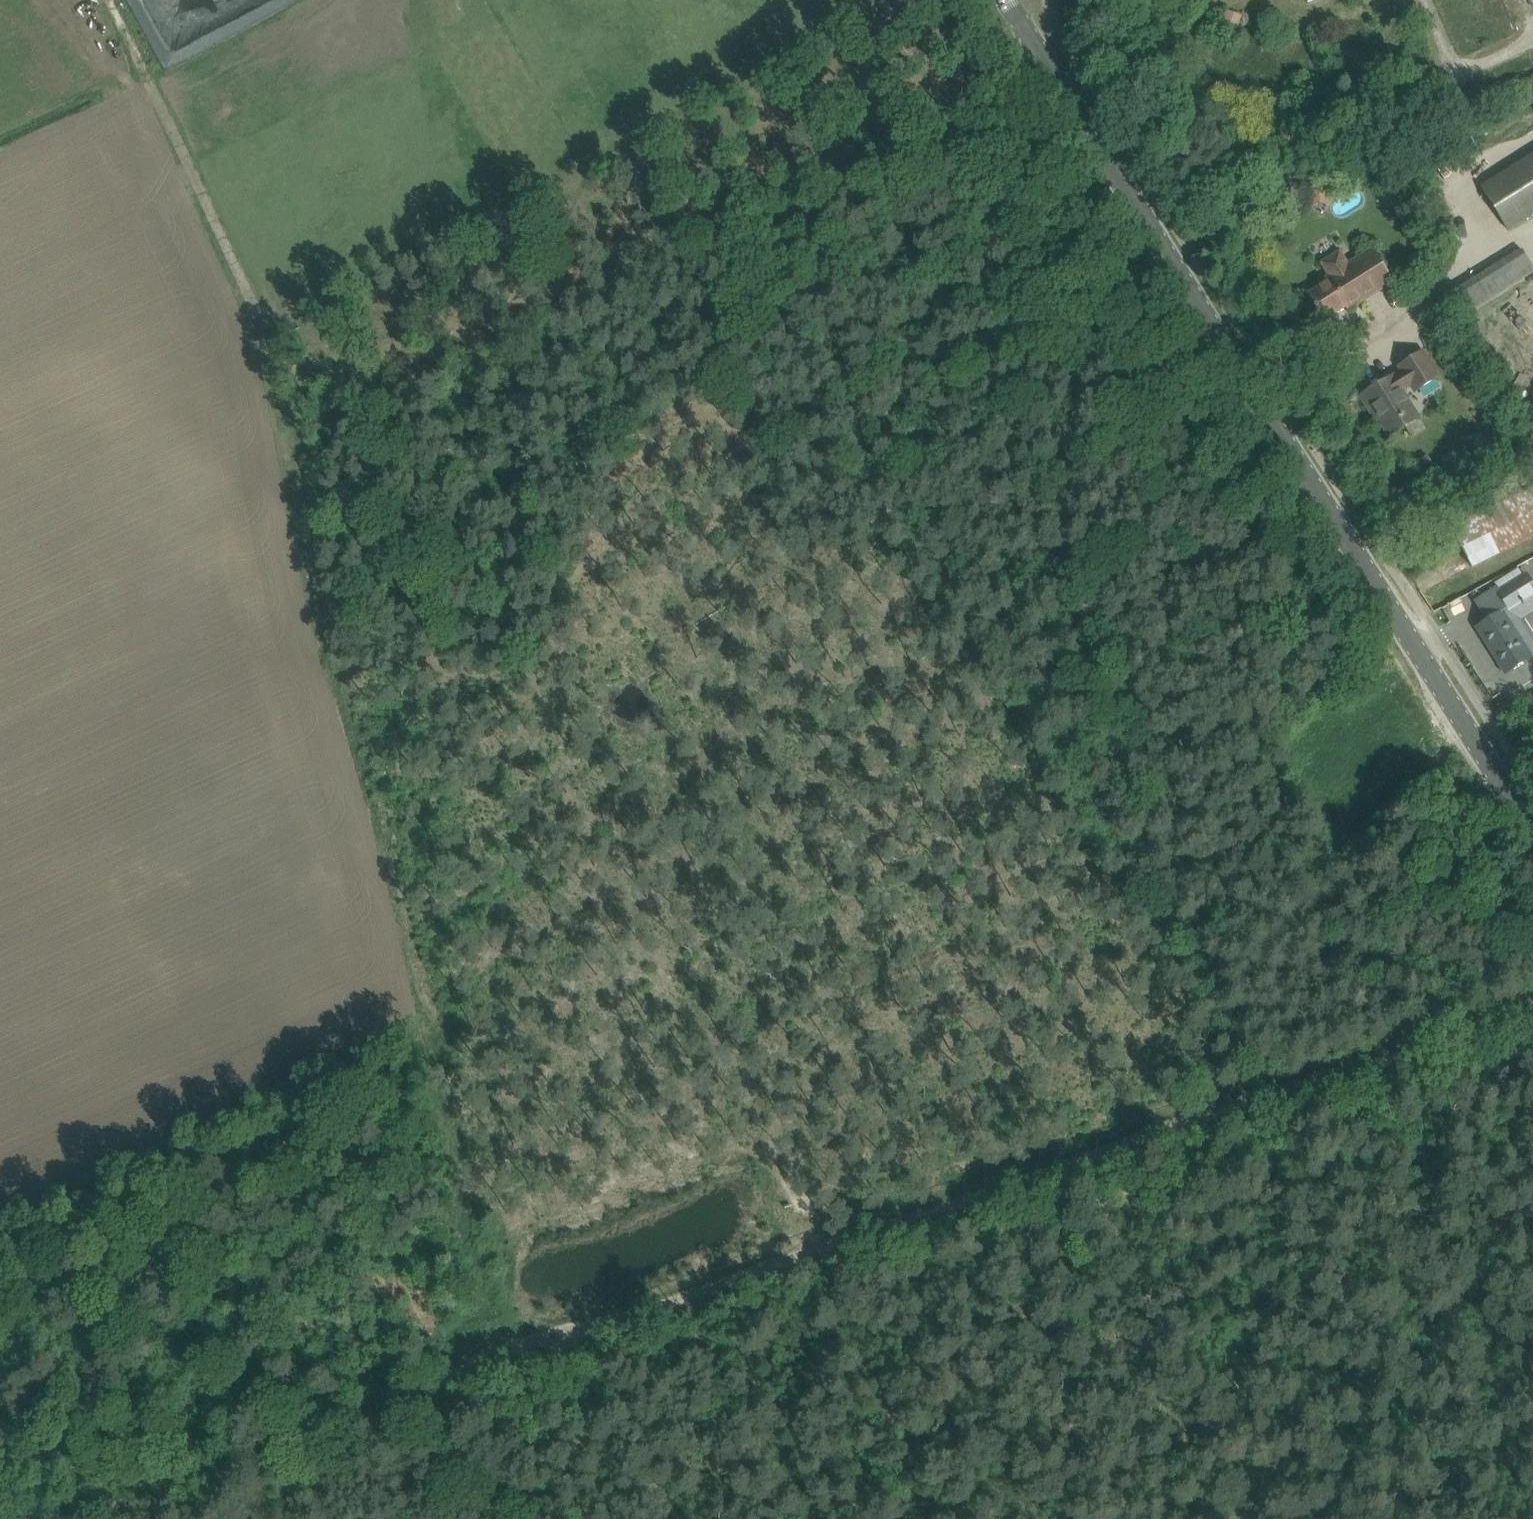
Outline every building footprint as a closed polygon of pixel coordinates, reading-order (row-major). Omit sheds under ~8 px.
[(1482,188),(1509,232),(1532,218),(1532,137),(1487,164),(1496,179),(1482,188)] [(1324,199),(1321,183),(1308,186),(1311,201),(1324,199)] [(1308,294),(1325,321),(1346,307),(1348,311),(1395,282),(1373,248),(1351,262),(1345,253),(1324,267),(1331,279),(1308,294)] [(1470,315),(1532,280),(1532,265),(1526,253),(1457,292),(1470,315)] [(1397,376),(1405,389),(1412,384),(1416,392),(1439,378),(1423,352),(1400,366),(1404,371),(1397,376)] [(1377,414),(1391,436),(1419,418),(1393,377),(1367,393),(1379,413),(1377,414)] [(1472,567),(1532,535),(1532,503),(1519,476),(1474,501),(1446,516),(1472,567)] [(1463,602),(1468,609),(1477,603),(1488,621),(1479,627),(1507,672),(1524,661),(1531,657),(1531,656),(1532,654),(1532,643),(1518,619),(1532,610),(1532,585),(1523,568),(1463,602)]
